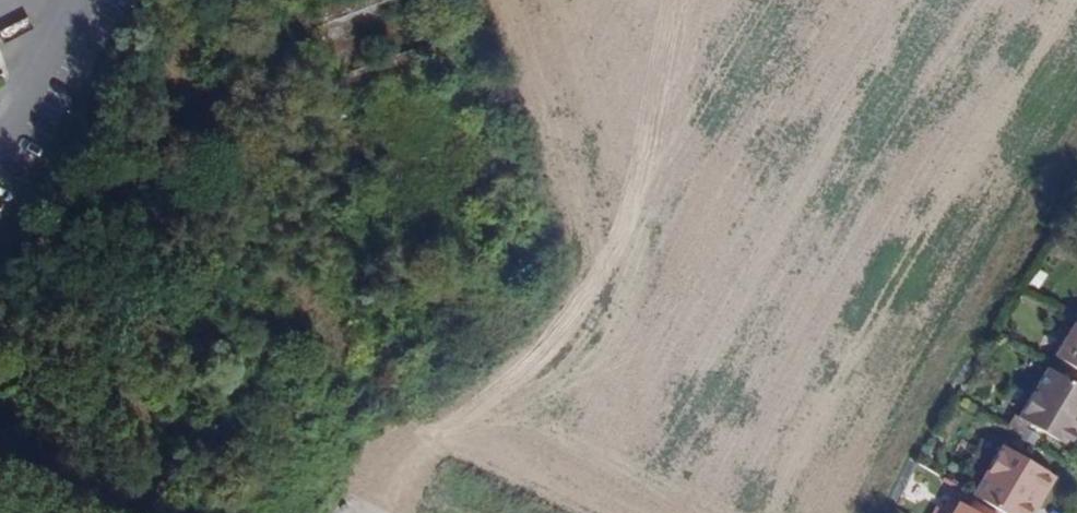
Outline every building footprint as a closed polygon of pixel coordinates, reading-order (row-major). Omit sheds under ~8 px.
[(1061,330),(1040,366),(1076,388),(1076,340),(1061,330)] [(1076,438),(1076,401),(1041,379),(1010,432),(1062,463),(1076,438)] [(980,512),(1041,512),(1056,486),(1001,455),(971,508),(980,512)]
